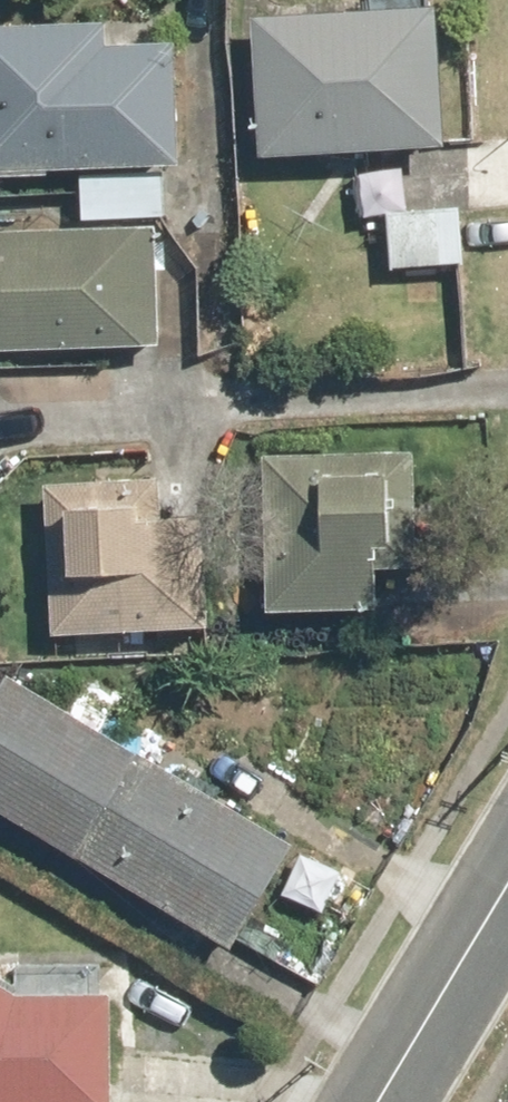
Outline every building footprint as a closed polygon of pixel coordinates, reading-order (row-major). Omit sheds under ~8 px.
[(436,5),(259,20),(271,156),(448,140),(436,5)] [(184,164),(178,42),(0,50),(0,173),(184,164)] [(458,213),(385,217),(388,269),(460,265),(458,213)] [(160,336),(155,227),(0,234),(0,343),(160,336)] [(270,462),(275,604),(377,601),(372,459),(270,462)] [(54,631),(135,626),(135,627),(208,626),(206,515),(163,516),(161,475),(45,481),(54,631)] [(0,683),(0,803),(78,849),(137,747),(7,671),(0,683)] [(160,757),(95,865),(231,945),(295,837),(160,757)] [(111,994),(28,997),(0,980),(0,1101),(114,1101),(111,994)]
